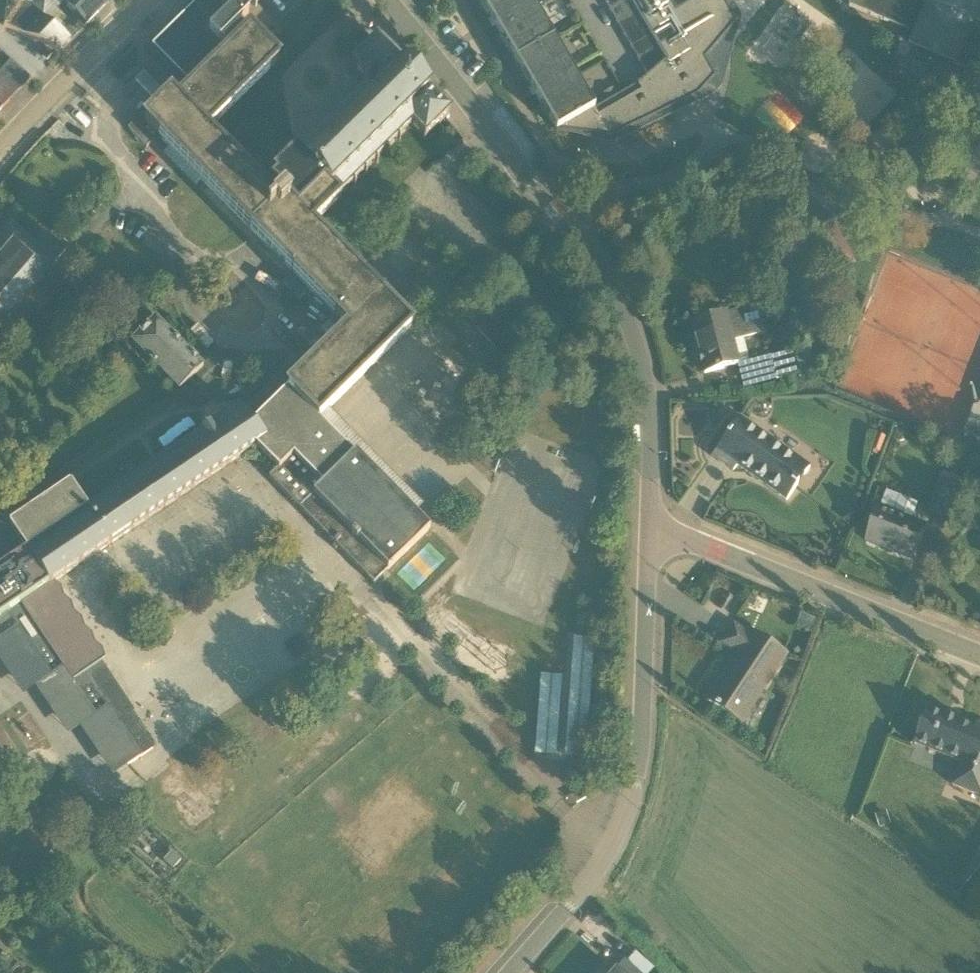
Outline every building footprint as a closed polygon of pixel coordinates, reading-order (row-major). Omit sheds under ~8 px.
[(64,8),(87,26),(111,0),(66,0),(64,8)] [(328,409),(414,325),(313,226),(341,199),(297,155),(295,154),(270,179),(273,182),(267,187),(278,198),(276,200),(209,132),(281,61),(265,46),(280,31),(249,0),(243,0),(241,1),(240,0),(201,0),(151,49),(188,88),(176,99),(169,92),(157,105),(154,103),(127,129),(146,148),(157,137),(167,148),(161,154),(194,188),(200,181),(279,262),(344,328),(307,364),(300,356),(277,378),(318,418),(328,409)] [(516,63),(553,41),(529,0),(479,0),(516,63)] [(664,60),(646,75),(639,82),(594,110),(557,132),(613,145),(715,94),(720,87),(739,17),(728,0),(629,0),(664,60)] [(646,75),(664,60),(629,0),(602,0),(646,75)] [(847,6),(908,30),(902,44),(913,48),(916,55),(926,63),(933,66),(940,67),(951,65),(952,64),(977,74),(979,68),(979,0),(850,0),(847,6)] [(516,63),(557,132),(594,110),(553,41),(516,63)] [(297,155),(341,199),(411,128),(424,141),(448,114),(446,113),(428,95),(427,93),(404,70),(403,69),(402,69),(375,42),(350,67),(363,81),(362,84),(362,86),(364,88),(366,89),(297,155)] [(29,79),(9,60),(0,70),(0,105),(2,107),(29,79)] [(54,264),(27,240),(9,224),(0,234),(0,326),(54,264)] [(27,240),(54,264),(65,251),(39,227),(27,240)] [(756,307),(691,324),(704,375),(736,367),(742,390),(776,382),(775,380),(797,375),(798,380),(815,376),(813,370),(819,369),(812,347),(749,362),(743,339),(764,333),(756,307)] [(155,316),(129,341),(178,391),(203,365),(155,316)] [(277,378),(243,415),(237,408),(87,511),(69,484),(3,531),(33,575),(25,581),(0,598),(0,664),(22,697),(34,688),(66,736),(79,728),(111,777),(153,749),(130,714),(133,711),(100,663),(86,672),(34,595),(255,447),(277,469),(269,478),(373,585),(428,530),(413,514),(422,505),(328,409),(318,418),(277,378)] [(962,432),(979,439),(979,383),(973,401),(975,401),(962,432)] [(739,417),(711,456),(732,471),(736,466),(786,501),(810,467),(739,417)] [(942,472),(926,513),(943,520),(959,478),(942,472)] [(879,505),(865,541),(886,549),(887,546),(914,556),(913,558),(914,558),(926,524),(911,519),(917,503),(886,491),(880,506),(879,505)] [(846,508),(842,519),(854,524),(858,513),(846,508)] [(800,614),(795,628),(809,634),(815,621),(800,614)] [(742,725),(788,655),(748,629),(735,650),(738,652),(706,701),(742,725)] [(308,651),(298,635),(281,646),(292,662),(308,651)] [(584,758),(593,639),(573,637),(563,756),(584,758)] [(561,675),(539,674),(534,754),(556,755),(561,675)] [(927,707),(912,744),(961,763),(951,788),(979,800),(979,728),(927,707)] [(886,810),(874,814),(879,827),(890,824),(886,810)] [(623,961),(612,972),(649,972),(652,970),(633,953),(625,963),(623,961)]
